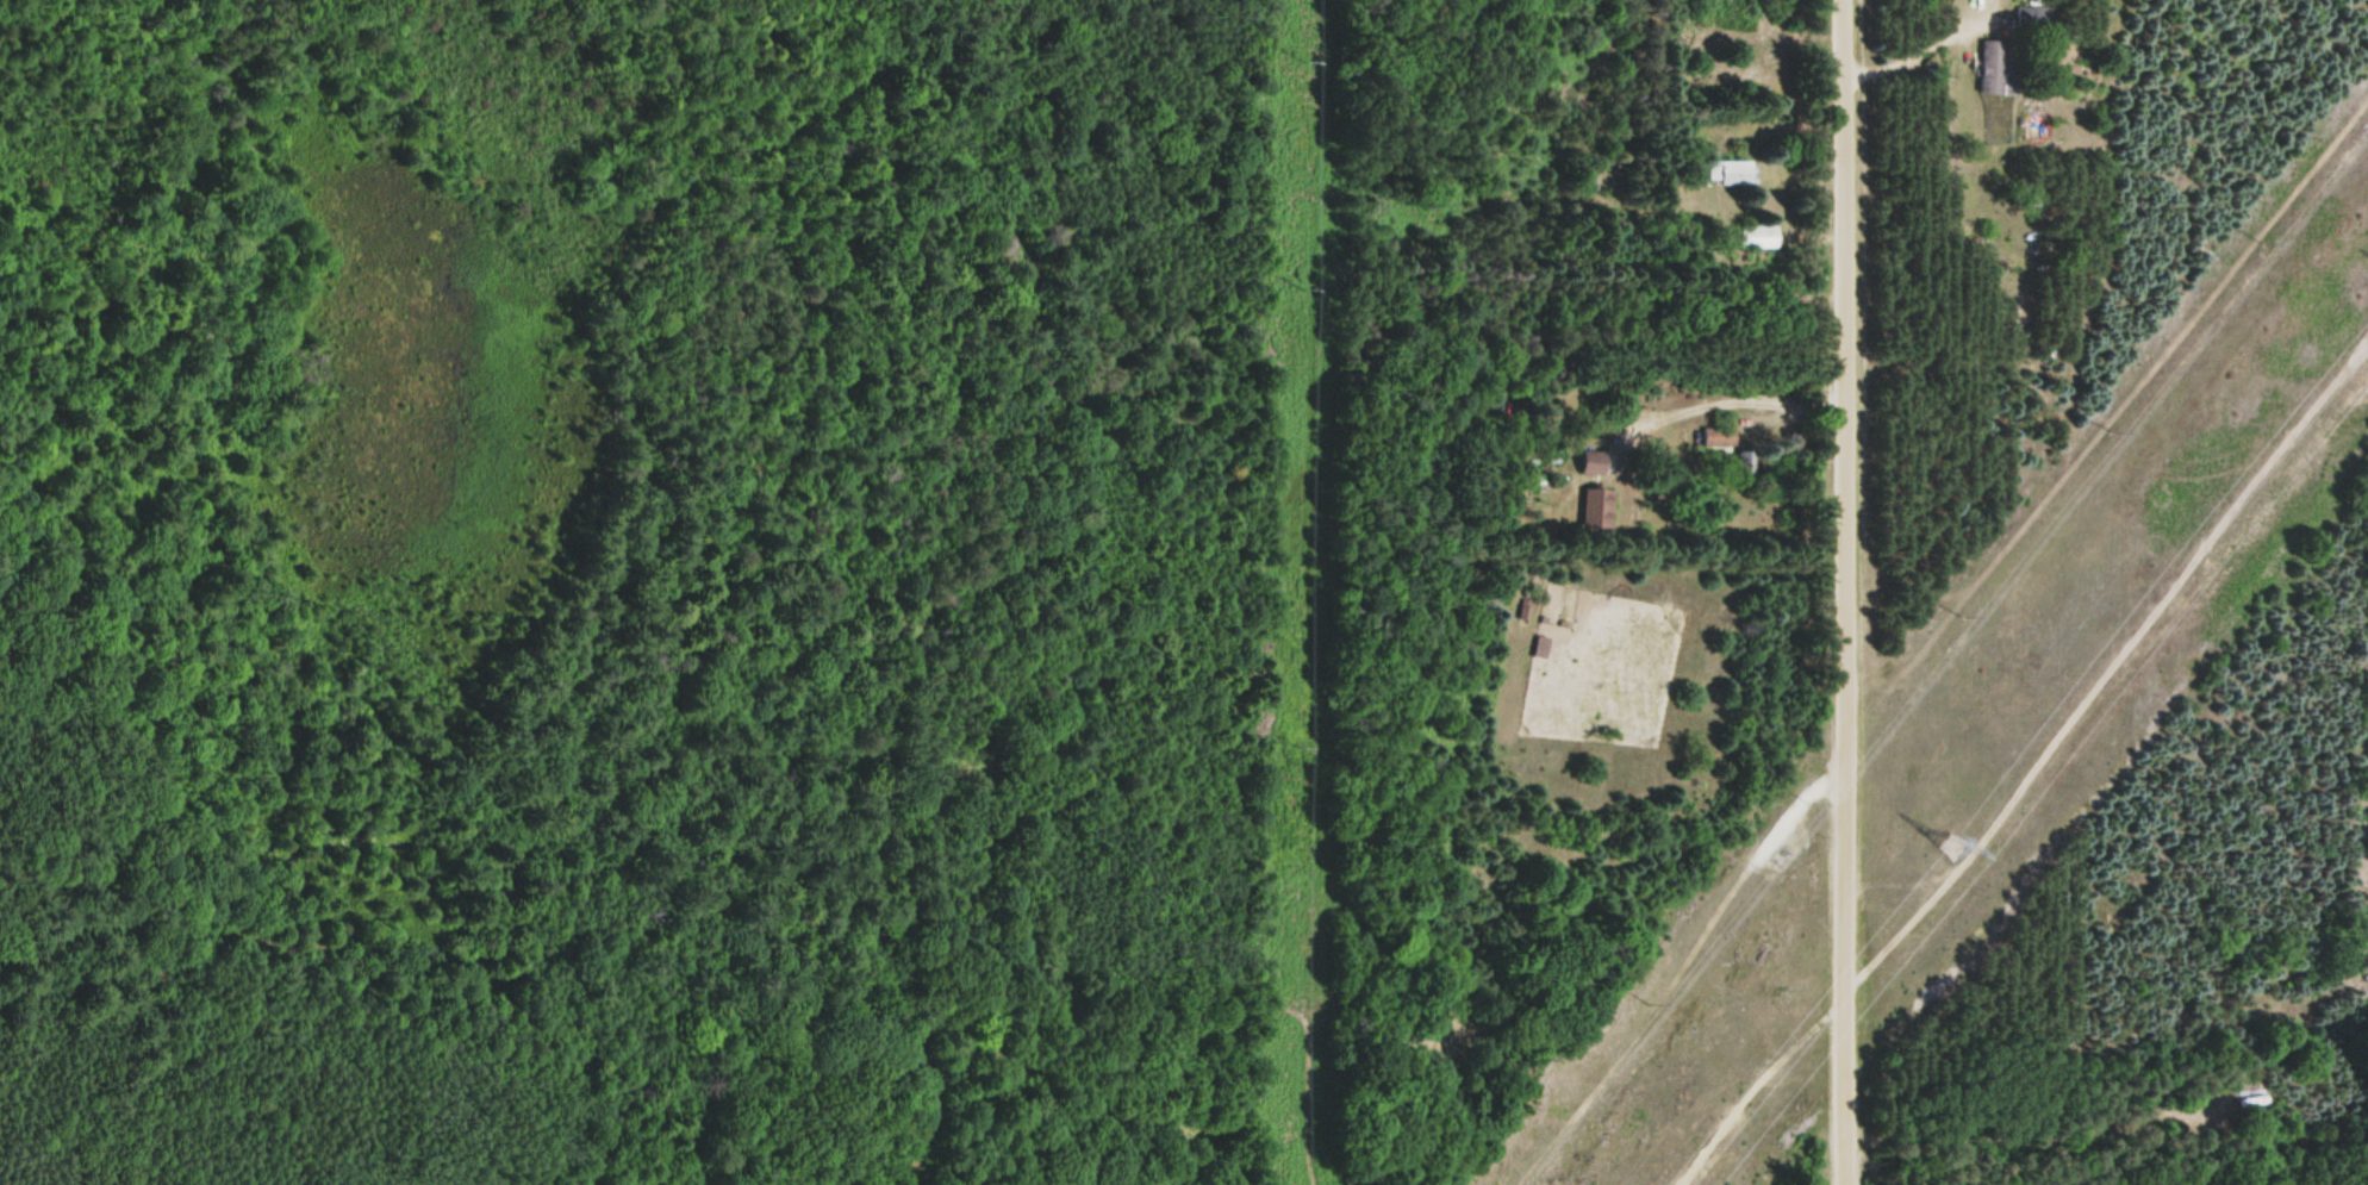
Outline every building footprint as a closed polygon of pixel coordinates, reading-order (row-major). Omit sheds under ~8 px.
[(2007,71),(2007,41),(1980,41),(1979,95),(2013,95),(2013,71),(2007,71)] [(1752,186),(1752,162),(1711,162),(1711,186),(1752,186)] [(1776,227),(1736,227),(1736,250),(1776,250),(1776,227)] [(1734,446),(1734,429),(1700,429),(1700,446),(1734,446)] [(1610,467),(1592,454),(1582,468),(1600,480),(1610,467)] [(2263,1106),(2263,1099),(2242,1100),(2242,1107),(2263,1106)]
